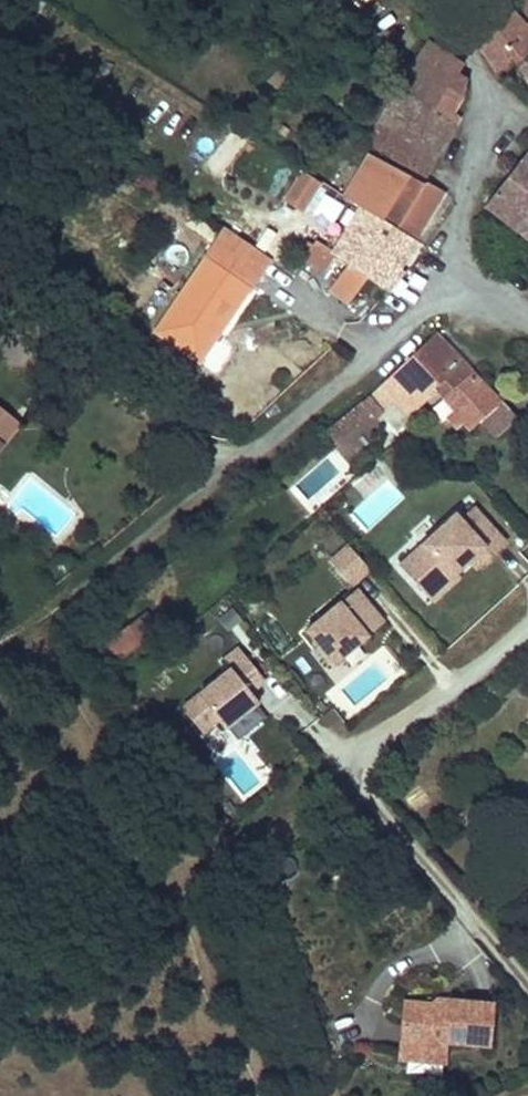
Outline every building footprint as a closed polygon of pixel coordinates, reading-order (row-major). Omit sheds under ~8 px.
[(469,14),(479,46),(497,73),(511,62),(517,68),(527,58),(527,30),(503,0),(493,0),(469,14)] [(366,145),(423,177),(452,123),(454,124),(458,117),(451,112),(465,95),(466,81),(457,75),(463,64),(461,63),(431,44),(396,93),(366,145)] [(517,68),(527,80),(527,58),(517,68)] [(273,85),(287,97),(295,87),(281,75),(273,85)] [(269,128),(290,141),(295,134),(273,121),(269,128)] [(527,238),(527,151),(485,205),(527,238)] [(345,198),(361,208),(414,241),(445,194),(427,183),(424,184),(371,156),(345,198)] [(320,187),(303,177),(285,205),(302,215),(320,187)] [(316,219),(331,224),(339,204),(324,198),(316,219)] [(351,236),(398,265),(414,241),(361,208),(346,233),(351,236)] [(226,229),(155,332),(199,363),(219,335),(210,328),(218,317),(227,323),(271,259),(256,249),(226,229)] [(338,259),(345,263),(349,265),(370,281),(387,293),(405,272),(398,265),(351,236),(338,259)] [(337,258),(319,246),(315,252),(307,263),(305,266),(323,278),(337,258)] [(302,259),(307,263),(315,252),(309,248),(302,259)] [(370,281),(349,265),(329,294),(350,309),(370,281)] [(227,323),(218,317),(210,328),(219,335),(227,323)] [(395,398),(407,411),(434,386),(445,398),(472,374),(434,335),(410,358),(372,395),(352,408),(341,417),(351,428),(370,412),(374,417),(395,398)] [(221,344),(204,372),(219,381),(235,353),(221,344)] [(445,398),(456,411),(450,416),(459,429),(466,423),(471,430),(481,420),(497,437),(516,420),(472,374),(445,398)] [(1,445),(16,427),(0,413),(0,444),(1,445)] [(341,417),(326,430),(336,441),(351,428),(341,417)] [(400,564),(433,600),(474,562),(477,566),(505,540),(473,506),(464,514),(462,511),(458,515),(456,513),(441,525),(430,513),(405,534),(413,543),(406,549),(410,554),(400,564)] [(369,566),(349,544),(330,559),(350,582),(369,566)] [(256,580),(265,591),(275,582),(266,572),(256,580)] [(356,588),(307,628),(334,662),(383,621),(356,588)] [(144,613),(132,623),(145,640),(158,629),(144,613)] [(111,639),(125,656),(145,640),(132,623),(111,639)] [(125,656),(111,639),(106,643),(119,660),(125,656)] [(264,678),(239,646),(224,658),(231,667),(182,706),(202,731),(218,717),(225,726),(258,699),(250,690),(264,678)] [(406,999),(402,1041),(446,1045),(447,1040),(492,1045),(496,1002),(450,998),(449,1003),(439,1002),(406,999)] [(446,1045),(402,1041),(400,1058),(445,1062),(446,1045)]
